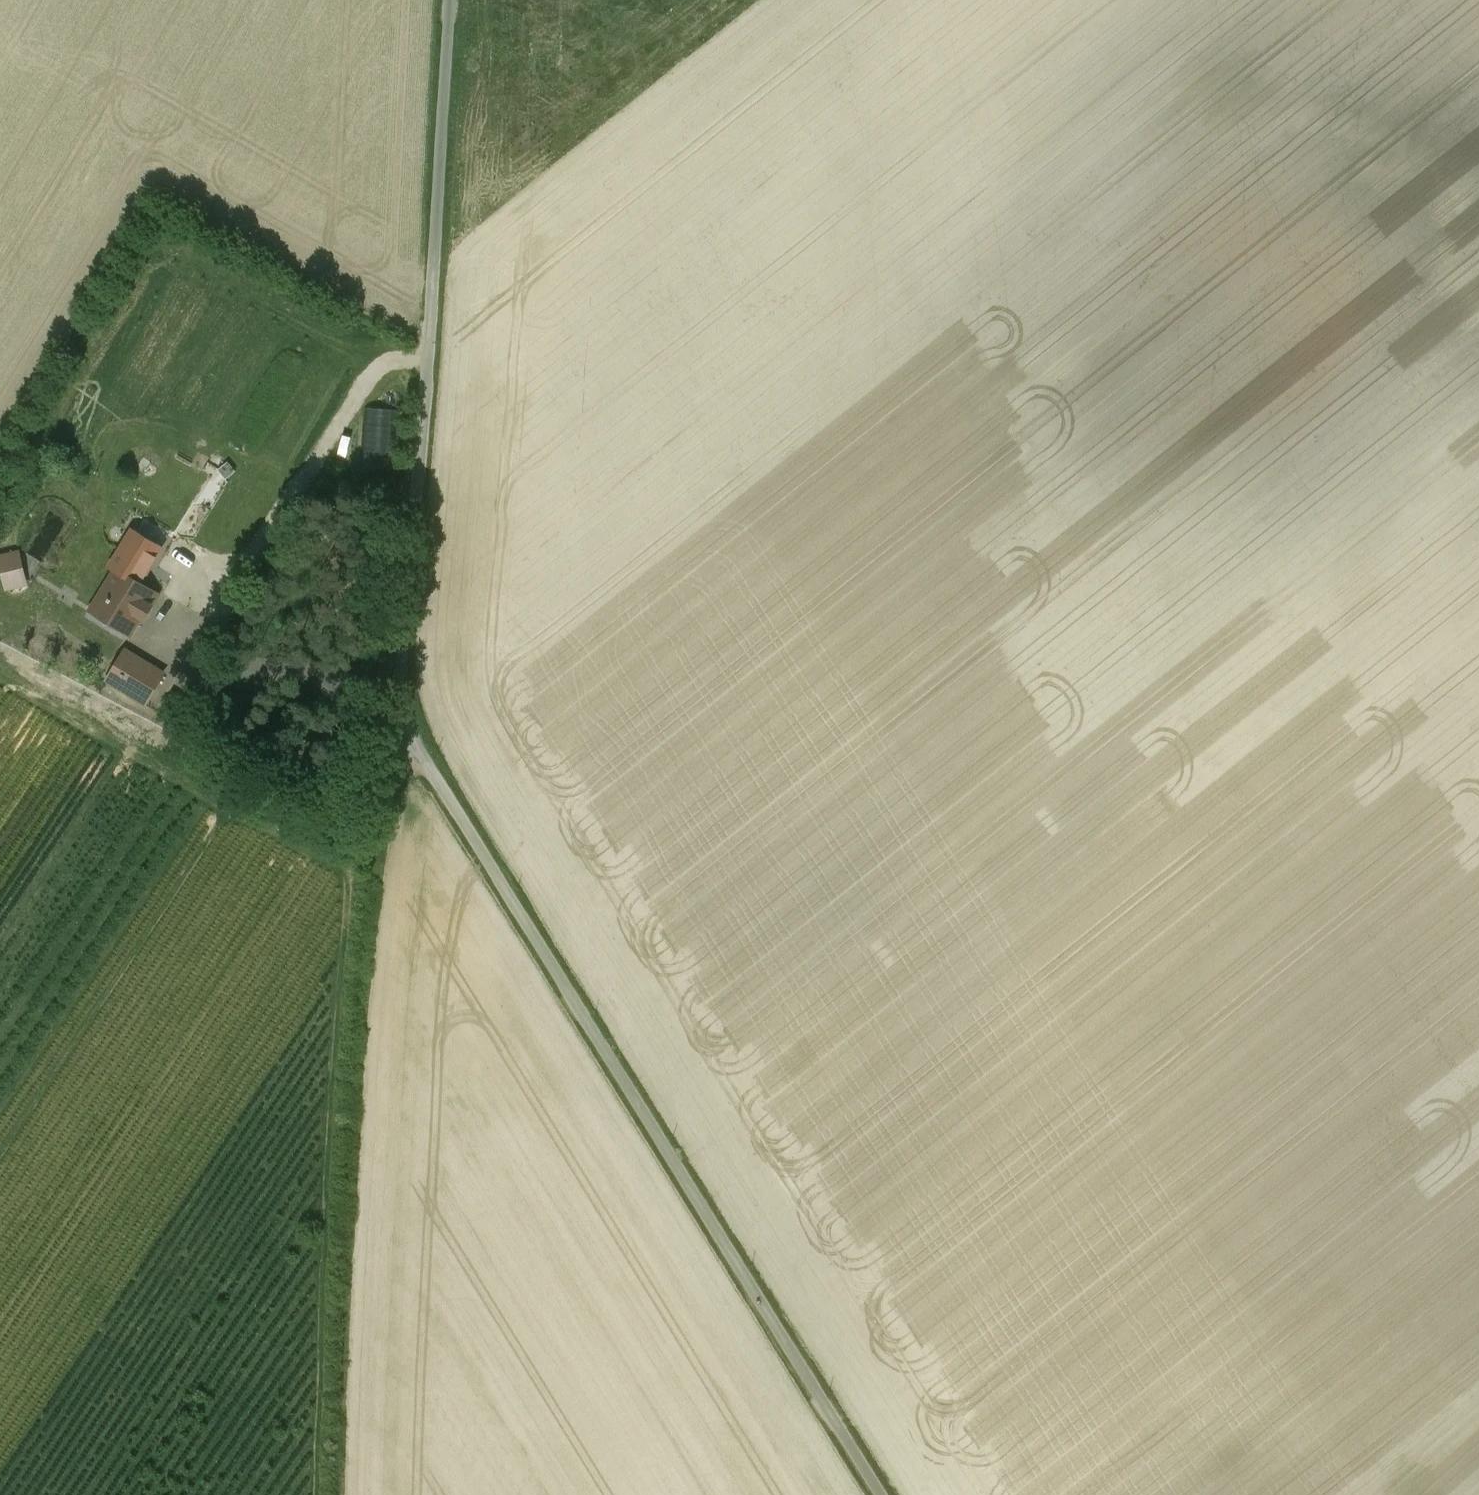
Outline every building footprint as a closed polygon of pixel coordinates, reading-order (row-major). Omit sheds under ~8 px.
[(395,467),(396,406),(368,406),(367,466),(395,467)] [(29,583),(20,547),(0,552),(0,570),(5,589),(29,583)] [(119,568),(92,610),(131,635),(158,593),(119,568)] [(146,703),(163,673),(126,651),(108,680),(146,703)]
